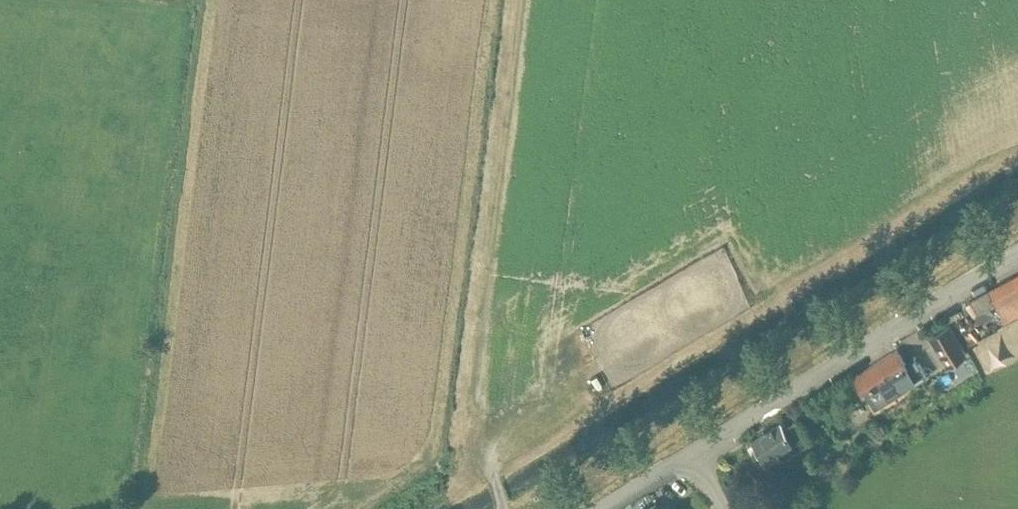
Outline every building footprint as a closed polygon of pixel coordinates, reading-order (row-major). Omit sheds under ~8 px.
[(989,289),(990,289),(971,299),(978,314),(997,304),(1005,320),(1017,313),(1017,273),(989,289)] [(950,327),(931,339),(948,366),(967,354),(950,327)] [(863,371),(855,376),(863,390),(872,385),(882,402),(927,375),(919,363),(909,369),(897,349),(863,370),(863,371)] [(778,449),(783,457),(812,439),(798,418),(784,427),(781,422),(753,439),(759,448),(754,451),(760,460),(778,449)]
